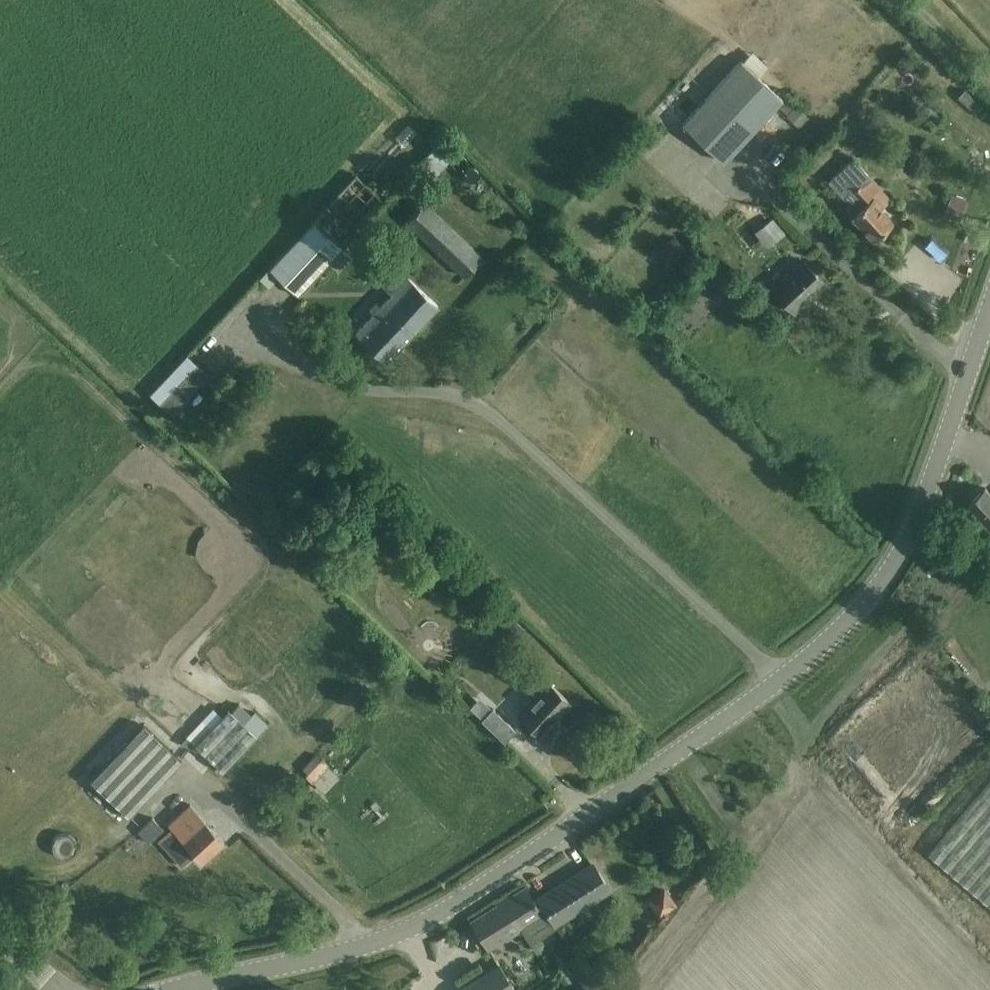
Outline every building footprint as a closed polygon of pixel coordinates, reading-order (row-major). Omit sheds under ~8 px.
[(782,99),(743,63),(684,126),(723,162),(782,99)] [(428,194),(453,167),(439,153),(413,180),(428,194)] [(880,209),(883,206),(863,185),(870,178),(852,159),(827,181),(849,205),(844,209),(873,240),(892,222),(880,209)] [(354,176),(259,278),(268,286),(277,276),(298,294),(343,247),(342,246),(382,202),(354,176)] [(464,276),(482,257),(424,202),(406,222),(464,276)] [(658,259),(666,271),(685,258),(676,246),(658,259)] [(772,289),(780,298),(794,312),(825,284),(803,260),(772,289)] [(392,265),(377,281),(391,294),(356,332),(387,361),(437,306),(392,265)] [(159,405),(171,416),(209,376),(197,365),(159,405)] [(983,518),(989,526),(989,493),(986,488),(969,503),(983,518)] [(435,674),(454,654),(431,633),(413,653),(435,674)] [(518,716),(525,723),(540,737),(571,704),(548,683),(518,716)] [(492,708),(481,720),(504,742),(516,731),(492,708)] [(194,745),(223,772),(256,737),(227,710),(194,745)] [(91,780),(128,816),(181,760),(143,725),(91,780)] [(926,861),(989,916),(989,785),(926,861)] [(167,825),(201,861),(223,841),(190,804),(167,825)] [(141,835),(148,843),(163,829),(152,817),(137,831),(141,835)] [(593,865),(534,902),(525,888),(472,922),(482,939),(487,948),(519,928),(525,935),(528,936),(535,936),(539,935),(554,925),(609,890),(593,865)] [(499,965),(458,989),(515,989),(499,965)]
